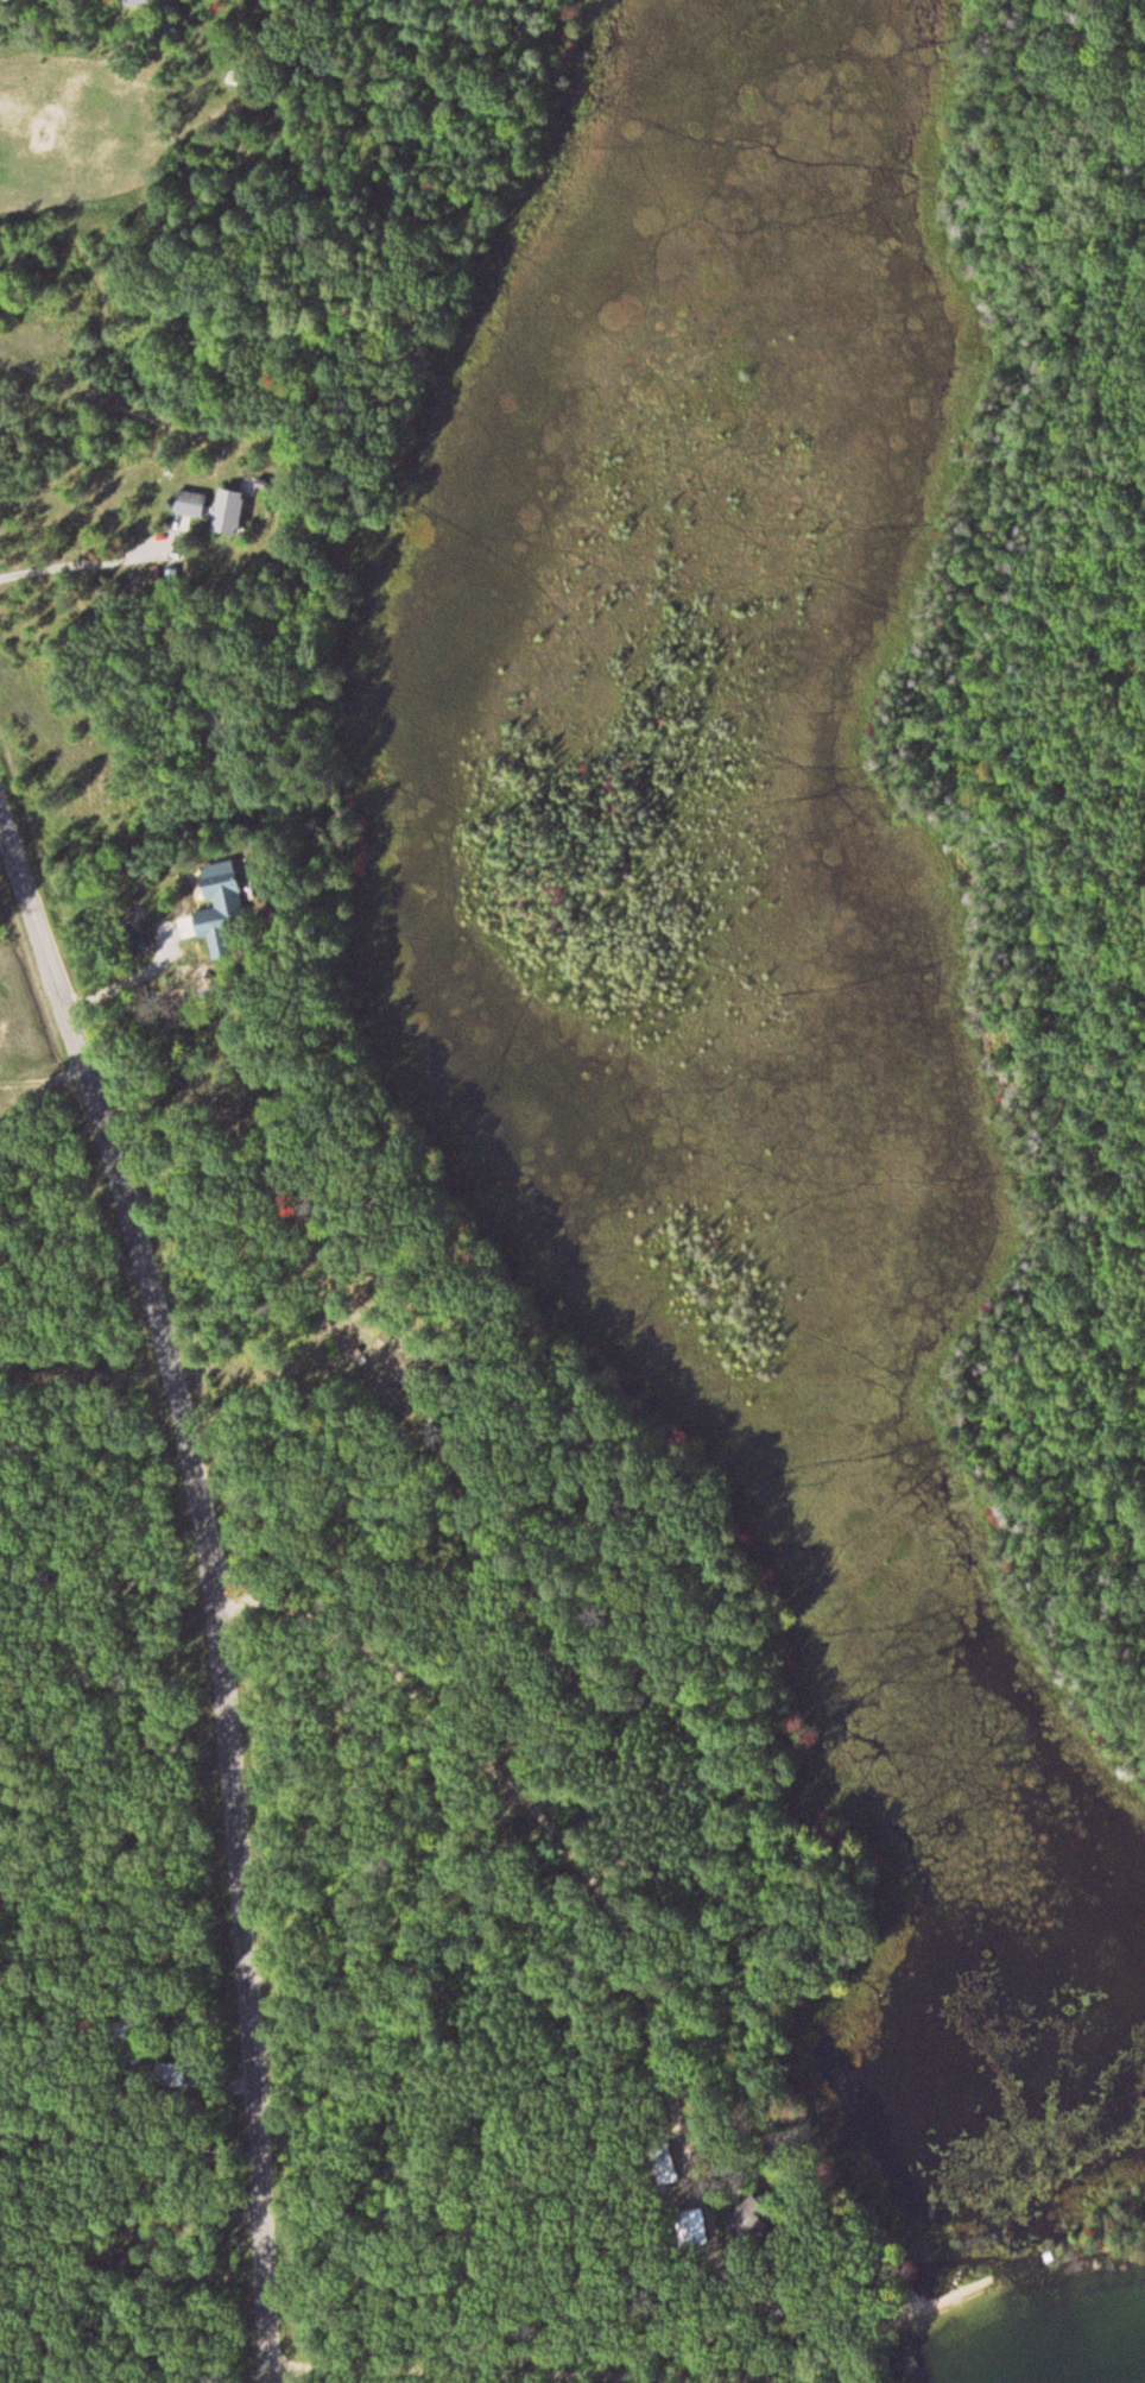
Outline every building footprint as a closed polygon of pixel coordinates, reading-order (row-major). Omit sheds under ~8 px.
[(197,523),(205,499),(179,489),(170,513),(197,523)] [(237,538),(242,495),(214,491),(209,534),(237,538)] [(196,869),(202,908),(188,911),(191,934),(221,929),(220,921),(240,918),(231,863),(196,869)] [(153,2088),(186,2088),(186,2063),(153,2063),(153,2088)] [(647,2150),(653,2179),(674,2174),(668,2145),(647,2150)] [(674,2213),(680,2250),(710,2245),(704,2208),(674,2213)]
